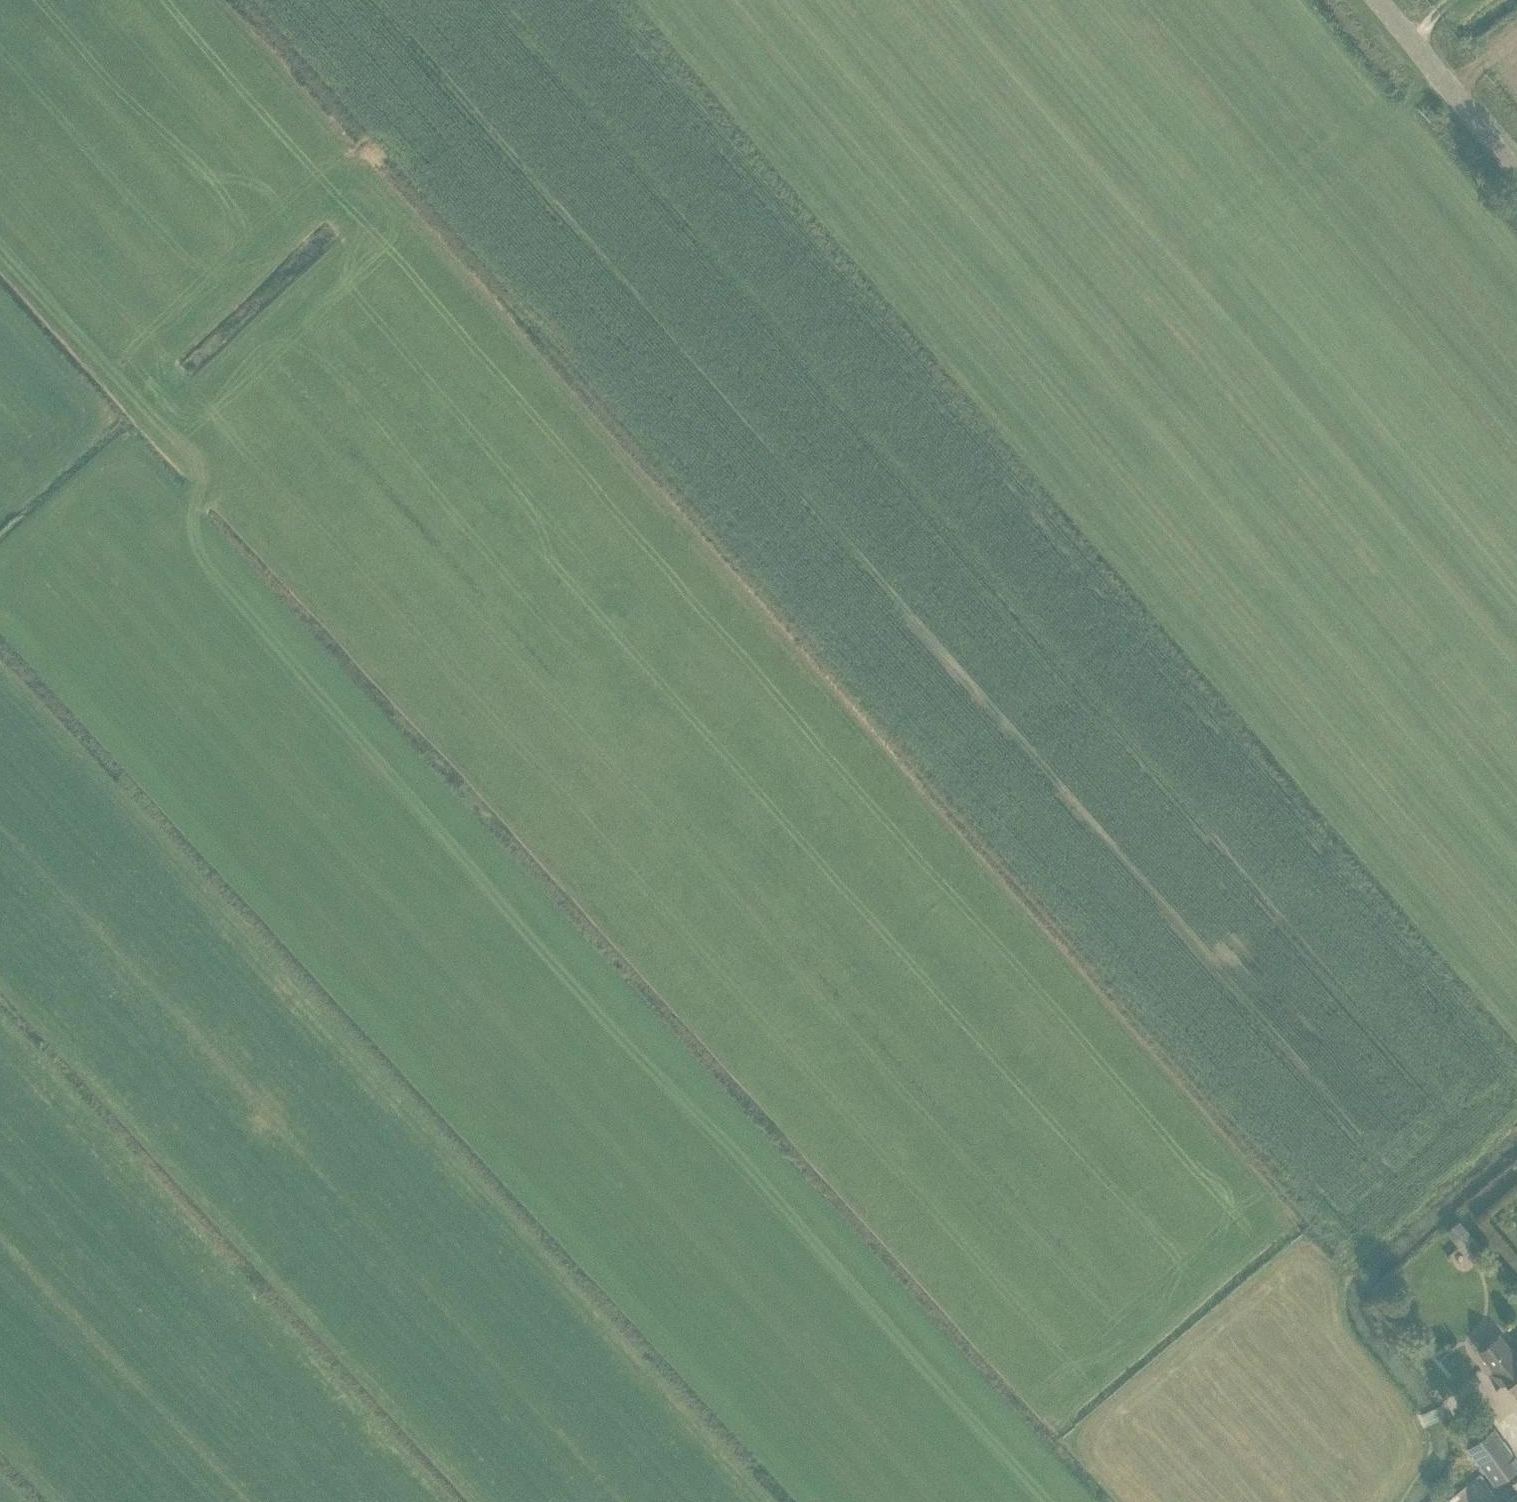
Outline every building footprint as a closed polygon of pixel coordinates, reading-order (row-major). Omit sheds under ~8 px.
[(1486,1251),(1466,1230),(1453,1241),(1473,1263),(1486,1251)] [(1516,1355),(1501,1335),(1481,1352),(1495,1369),(1492,1372),(1502,1383),(1507,1379),(1516,1391),(1516,1355)] [(1468,1445),(1496,1484),(1516,1470),(1516,1458),(1495,1427),(1485,1413),(1459,1431),(1468,1445)] [(1505,1501),(1516,1501),(1516,1494),(1505,1501)]
